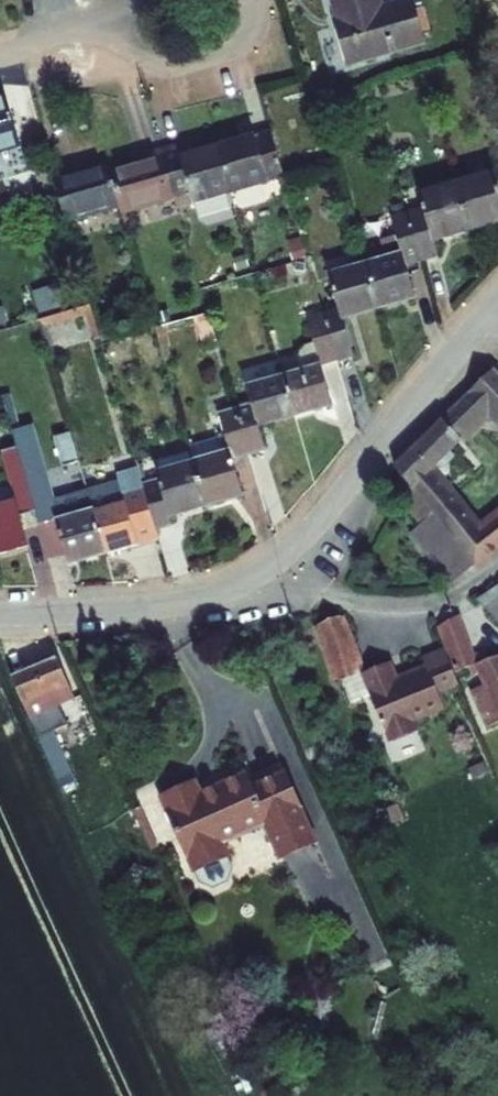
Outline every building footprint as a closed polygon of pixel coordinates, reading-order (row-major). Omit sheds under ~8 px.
[(352,32),(431,8),(429,0),(405,0),(397,3),(396,0),(349,0),(355,22),(350,23),(352,32)] [(352,32),(360,59),(440,36),(431,8),(352,32)] [(18,92),(0,97),(0,137),(3,146),(32,137),(18,92)] [(285,125),(231,141),(245,187),(298,171),(292,151),(285,125)] [(9,164),(3,146),(0,137),(0,167),(9,164)] [(190,139),(172,144),(188,195),(202,190),(205,199),(245,187),(231,141),(194,152),(190,139)] [(158,156),(123,166),(134,203),(137,211),(188,195),(172,144),(156,149),(158,156)] [(64,170),(79,220),(134,203),(123,166),(121,160),(81,172),(80,166),(64,170)] [(472,179),(487,228),(497,224),(497,170),(472,179)] [(438,205),(424,210),(439,257),(454,252),(450,240),(487,228),(472,179),(434,191),(438,205)] [(417,250),(384,261),(397,303),(434,291),(424,262),(439,257),(424,210),(406,216),(417,250)] [(357,303),(340,308),(354,357),(373,351),(361,314),(397,303),(384,261),(348,272),(357,303)] [(78,308),(41,317),(49,349),(86,341),(78,308)] [(299,364),(300,367),(314,411),(352,400),(340,361),(354,357),(340,308),(323,314),(335,353),(299,364)] [(496,409),(494,364),(402,460),(409,469),(418,480),(439,463),(496,409)] [(267,393),(250,399),(265,446),(284,441),(278,422),(314,411),(300,367),(263,378),(267,393)] [(250,399),(233,404),(242,433),(236,435),(235,433),(207,442),(212,457),(225,502),(263,491),(251,451),(265,446),(250,399)] [(71,549),(87,545),(90,557),(126,546),(112,501),(77,512),(72,497),(48,416),(32,421),(37,437),(57,505),(71,549)] [(75,429),(84,456),(97,452),(89,424),(75,429)] [(64,461),(80,458),(75,431),(59,434),(64,461)] [(0,503),(1,506),(15,550),(51,539),(42,510),(57,505),(37,437),(22,442),(37,492),(0,503)] [(135,465),(104,475),(112,501),(126,546),(174,532),(173,527),(159,481),(150,452),(132,458),(135,465)] [(175,476),(159,481),(173,527),(190,522),(187,514),(225,502),(212,457),(173,469),(175,476)] [(484,518),(439,463),(418,480),(406,493),(426,516),(405,535),(444,580),(452,577),(455,580),(497,542),(497,506),(484,518)] [(406,493),(418,480),(409,469),(396,481),(406,493)] [(15,550),(1,506),(0,506),(0,554),(15,550)] [(483,596),(497,608),(497,583),(483,596)] [(441,614),(462,662),(478,658),(480,663),(488,660),(497,682),(497,650),(482,654),(462,607),(441,614)] [(349,611),(325,620),(344,668),(347,667),(356,688),(373,681),(394,728),(422,716),(418,707),(448,693),(442,678),(459,670),(456,661),(444,636),(423,645),(426,652),(396,665),(389,649),(365,659),(349,611)] [(67,638),(23,657),(59,740),(74,733),(61,701),(89,688),(67,638)] [(488,698),(496,721),(497,720),(497,694),(488,698)] [(76,778),(91,771),(74,733),(59,740),(76,778)] [(208,773),(175,787),(211,872),(225,877),(243,869),(248,856),(238,832),(278,814),(293,849),(328,834),(298,765),(265,779),(259,765),(231,777),(233,781),(215,789),(208,773)]
